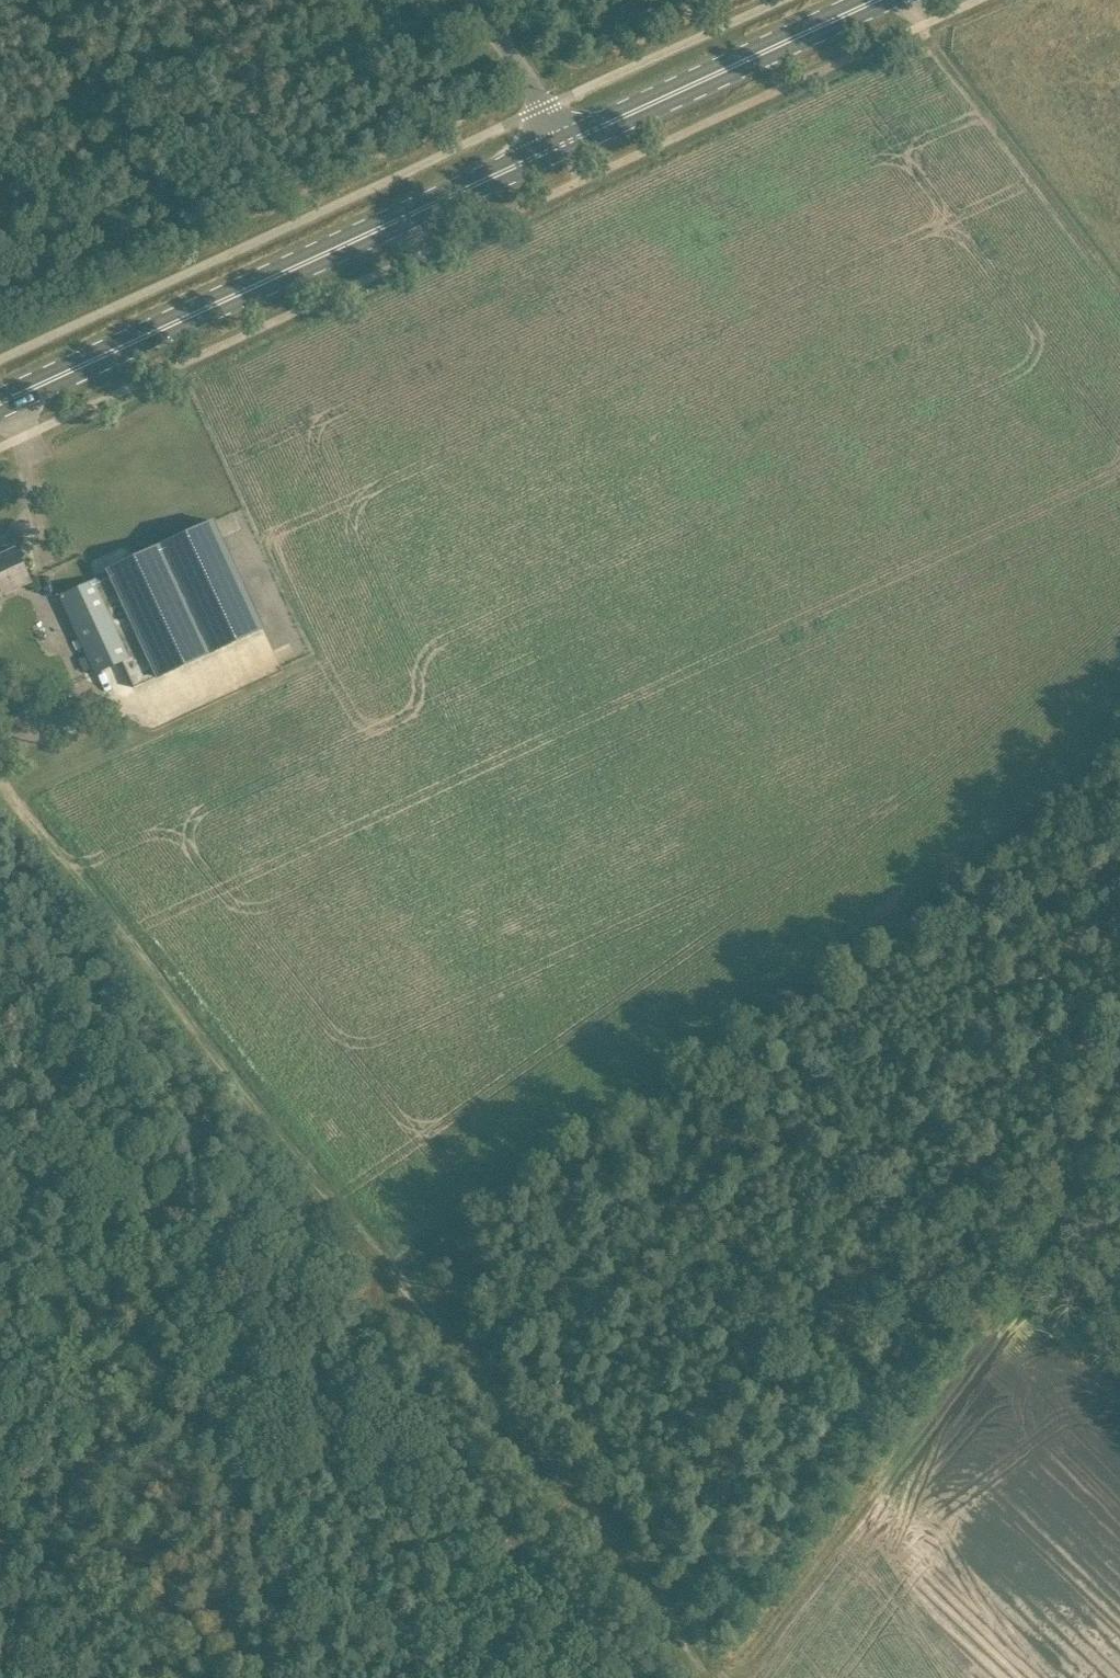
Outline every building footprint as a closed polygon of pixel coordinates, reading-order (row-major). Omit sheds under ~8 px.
[(60,596),(81,640),(72,644),(78,656),(86,652),(96,674),(122,662),(134,688),(159,676),(160,678),(261,631),(222,541),(213,521),(108,569),(111,575),(96,582),(95,580),(60,596)] [(30,582),(24,570),(15,550),(0,557),(0,596),(30,582)]
